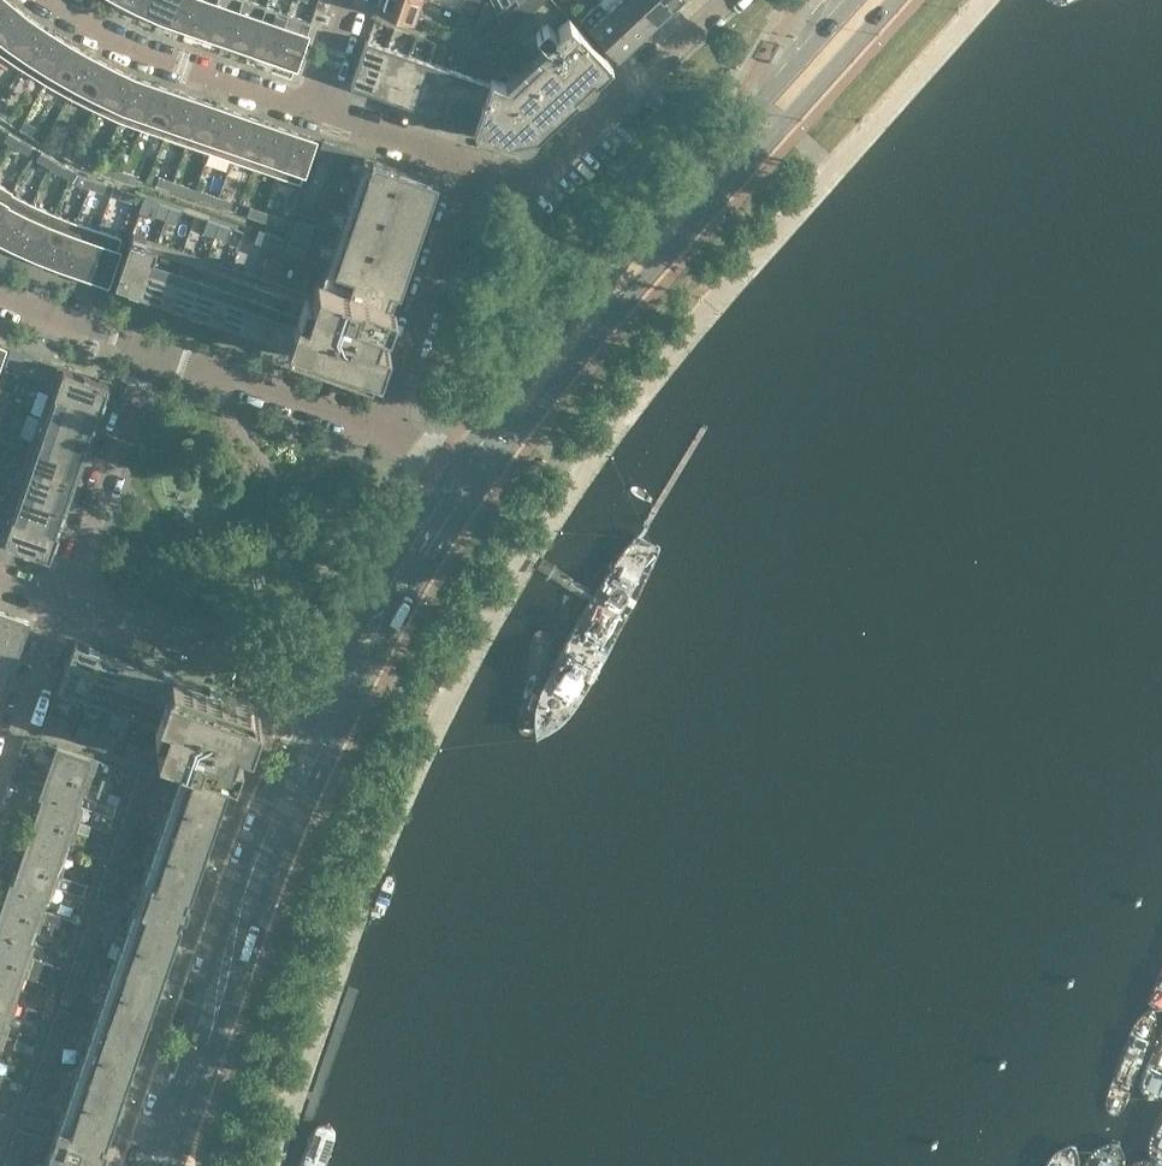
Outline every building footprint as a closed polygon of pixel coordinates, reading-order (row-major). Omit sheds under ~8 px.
[(9,1),(7,0),(0,0),(0,12),(9,1)] [(135,7),(159,18),(166,0),(139,0),(135,7)] [(159,18),(165,19),(182,25),(191,0),(166,0),(159,18)] [(182,25),(205,33),(216,0),(191,0),(182,25)] [(205,33),(227,40),(240,0),(216,0),(205,33)] [(227,40),(249,48),(264,6),(248,0),(241,0),(227,40)] [(376,8),(413,21),(415,15),(420,0),(379,0),(376,8)] [(460,12),(473,17),(479,0),(464,0),(460,12)] [(474,42),(490,49),(543,0),(520,0),(474,42)] [(484,3),(476,22),(481,27),(498,10),(492,0),(491,0),(484,3)] [(607,10),(635,40),(653,24),(631,0),(617,0),(607,10)] [(653,24),(671,7),(665,0),(631,0),(653,24)] [(598,1),(579,18),(617,58),(635,41),(607,10),(598,1)] [(264,6),(249,48),(273,57),(287,14),(264,6)] [(452,36),(465,40),(474,17),(473,17),(460,12),(452,36)] [(288,13),(273,57),(295,64),(310,21),(288,13)] [(489,82),(473,127),(507,139),(508,137),(534,132),(536,133),(576,95),(573,92),(592,73),(596,77),(611,63),(568,18),(554,30),(546,22),(540,26),(538,28),(535,34),(544,45),(504,82),(491,78),(489,82)] [(67,42),(47,29),(22,68),(44,81),(67,42)] [(387,46),(366,39),(350,84),(370,92),(387,46)] [(67,42),(44,81),(67,95),(89,54),(67,42)] [(407,53),(387,46),(370,92),(391,99),(407,53)] [(428,60),(407,53),(391,99),(411,106),(428,60)] [(89,54),(72,86),(67,95),(90,107),(111,66),(89,54)] [(448,68),(428,60),(411,106),(432,113),(448,68)] [(111,66),(90,107),(116,119),(120,109),(134,76),(111,66)] [(469,75),(448,68),(432,113),(453,120),(469,75)] [(489,82),(469,75),(453,120),(473,127),(489,82)] [(134,76),(116,119),(141,128),(157,84),(134,76)] [(157,84),(141,128),(164,136),(180,91),(165,86),(157,84)] [(180,91),(164,136),(186,143),(202,99),(180,91)] [(202,99),(186,143),(186,144),(209,151),(224,106),(202,99)] [(224,106),(209,151),(232,159),(247,115),(224,106)] [(247,115),(232,159),(255,167),(270,122),(247,115)] [(44,135),(22,122),(17,130),(39,143),(44,135)] [(270,122),(255,167),(277,174),(292,130),(270,122)] [(292,130),(277,174),(299,182),(304,173),(314,145),(312,144),(315,138),(292,130)] [(16,138),(8,133),(3,141),(11,147),(16,138)] [(32,147),(16,138),(11,147),(27,156),(32,147)] [(118,274),(115,283),(139,292),(164,300),(188,309),(213,317),(237,326),(262,334),(286,342),(288,343),(361,368),(363,369),(364,369),(365,369),(369,368),(371,365),(372,363),(381,336),(386,323),(425,208),(435,179),(363,155),(339,147),(315,138),(312,144),(300,183),(281,237),(270,233),(259,229),(147,192),(145,198),(140,210),(133,231),(118,274)] [(68,161),(72,153),(60,146),(55,155),(68,161)] [(113,162),(123,166),(128,153),(118,149),(113,162)] [(40,153),(35,162),(46,169),(51,160),(40,153)] [(80,168),(84,160),(72,153),(68,161),(80,168)] [(51,160),(46,169),(67,182),(73,173),(51,160)] [(91,174),(118,182),(121,173),(95,164),(91,174)] [(118,182),(131,187),(135,177),(121,173),(118,182)] [(75,185),(88,190),(91,181),(78,176),(75,185)] [(171,183),(159,179),(155,189),(167,193),(171,183)] [(91,181),(88,190),(103,195),(106,186),(91,181)] [(195,190),(171,183),(167,193),(191,201),(195,190)] [(11,190),(0,184),(0,209),(11,190)] [(0,209),(0,239),(11,245),(32,203),(11,192),(12,191),(11,190),(0,209)] [(219,198),(195,190),(191,201),(215,208),(219,198)] [(134,195),(120,191),(117,201),(131,205),(134,195)] [(232,202),(219,198),(215,208),(228,213),(232,202)] [(32,203),(11,245),(34,255),(53,213),(32,203)] [(249,206),(245,216),(262,222),(266,211),(249,206)] [(262,222),(283,229),(287,219),(266,211),(262,222)] [(53,213),(34,255),(58,264),(73,220),(53,213)] [(73,220),(58,264),(83,273),(98,229),(73,220)] [(98,229),(83,273),(107,281),(119,249),(118,248),(117,247),(120,236),(98,229)] [(11,350),(7,363),(18,367),(23,354),(11,350)] [(109,383),(57,365),(49,389),(100,407),(109,383)] [(5,404),(10,391),(0,388),(0,402),(5,404)] [(100,407),(49,389),(40,415),(91,433),(100,407)] [(91,433),(40,415),(32,439),(83,457),(91,433)] [(83,457),(32,439),(23,465),(75,482),(83,457)] [(75,482),(23,465),(15,489),(66,506),(75,482)] [(58,531),(66,506),(15,489),(6,514),(58,531)] [(6,514),(0,532),(0,540),(49,557),(58,531),(6,514)] [(21,644),(28,622),(15,617),(16,616),(15,616),(14,617),(10,615),(10,614),(9,614),(9,615),(0,612),(0,637),(21,644)] [(13,667),(15,661),(17,661),(17,660),(16,660),(21,644),(0,637),(0,662),(13,667)] [(99,649),(74,640),(67,660),(66,660),(64,665),(65,666),(57,692),(81,700),(99,649)] [(124,657),(99,649),(81,700),(105,708),(124,657)] [(148,666),(124,657),(105,708),(130,717),(148,666)] [(6,689),(11,673),(12,673),(13,672),(11,671),(13,667),(0,662),(0,687),(6,689)] [(173,674),(148,666),(130,717),(154,725),(173,674)] [(208,686),(173,674),(154,725),(154,727),(162,730),(157,745),(187,755),(230,770),(234,771),(241,751),(245,752),(260,712),(253,709),(253,707),(252,703),(248,700),(220,690),(221,689),(209,685),(208,686)] [(59,718),(49,714),(44,729),(54,732),(59,718)] [(68,721),(59,718),(54,732),(63,736),(68,721)] [(89,728),(79,725),(74,740),(84,743),(89,728)] [(98,731),(89,728),(84,743),(93,746),(98,731)] [(108,734),(98,731),(93,746),(103,749),(108,734)] [(117,737),(108,734),(103,749),(112,752),(117,737)] [(138,745),(128,742),(123,756),(133,760),(138,745)] [(56,747),(48,770),(85,783),(89,784),(93,773),(89,772),(94,757),(64,746),(63,749),(56,747)] [(187,755),(183,767),(180,766),(167,803),(154,841),(43,1165),(96,1165),(97,1165),(91,1163),(92,1160),(100,1162),(106,1145),(98,1142),(99,1138),(105,1141),(181,920),(179,919),(181,912),(185,913),(189,902),(185,900),(187,894),(190,895),(228,783),(225,782),(230,770),(187,755)] [(167,770),(142,761),(138,772),(151,777),(163,781),(167,770)] [(89,784),(85,783),(48,770),(40,794),(80,807),(82,803),(79,802),(82,793),(85,794),(89,784)] [(151,777),(138,772),(134,783),(147,788),(151,777)] [(102,778),(99,788),(109,791),(120,795),(122,790),(123,786),(104,779),(102,778)] [(147,788),(134,783),(130,796),(143,800),(147,788)] [(99,788),(96,796),(106,800),(109,791),(99,788)] [(40,805),(36,817),(77,831),(86,834),(97,837),(105,840),(109,829),(80,819),(77,818),(80,807),(40,794),(37,804),(40,805)] [(138,815),(143,800),(130,796),(125,810),(138,815)] [(132,831),(138,815),(125,810),(120,826),(132,831)] [(73,842),(77,831),(36,817),(28,839),(65,852),(69,841),(73,842)] [(132,831),(120,826),(112,848),(125,852),(132,831)] [(93,846),(97,837),(86,834),(83,843),(93,846)] [(28,839),(21,861),(58,874),(71,879),(74,870),(64,866),(64,865),(61,864),(65,852),(28,839)] [(125,852),(112,848),(108,860),(121,864),(133,868),(137,857),(125,852)] [(108,860),(103,876),(115,880),(121,864),(108,860)] [(14,871),(10,882),(50,896),(54,885),(67,889),(66,891),(82,896),(86,884),(81,882),(71,879),(58,874),(21,861),(17,872),(14,871)] [(74,870),(71,879),(81,882),(84,874),(84,873),(74,869),(74,870)] [(115,880),(103,876),(99,887),(112,891),(115,880)] [(10,882),(2,906),(43,921),(52,924),(62,928),(74,933),(78,921),(43,908),(46,899),(49,900),(50,896),(10,882)] [(108,901),(95,897),(91,908),(104,912),(108,901)] [(34,943),(35,940),(32,939),(35,931),(39,933),(43,921),(2,906),(0,911),(0,932),(34,943)] [(104,912),(91,908),(88,919),(100,923),(104,912)] [(100,923),(88,919),(84,930),(97,934),(100,923)] [(52,924),(49,933),(59,937),(62,928),(52,924)] [(97,934),(84,930),(80,941),(93,945),(97,934)] [(26,966),(59,978),(63,966),(30,955),(34,943),(0,932),(0,957),(26,966)] [(93,945),(80,941),(76,952),(89,956),(93,945)] [(89,956),(76,952),(73,963),(85,967),(89,956)] [(19,987),(23,976),(56,987),(59,978),(26,966),(0,957),(0,981),(19,987)] [(85,967),(73,963),(69,974),(82,978),(85,967)] [(82,978),(69,974),(65,985),(78,989),(82,978)] [(11,1012),(14,1013),(18,1001),(14,1000),(19,987),(0,981),(0,1008),(11,1012)] [(78,989),(65,985),(61,996),(74,1000),(78,989)] [(61,996),(54,1017),(67,1022),(74,1000),(61,996)] [(6,1033),(9,1024),(7,1023),(11,1012),(0,1008),(0,1031),(6,1033)] [(22,1018),(42,1024),(44,1015),(25,1009),(22,1018)] [(67,1022),(54,1017),(50,1028),(63,1033),(67,1022)] [(63,1033),(50,1028),(46,1039),(59,1044),(63,1033)] [(17,1031),(14,1039),(26,1043),(28,1035),(17,1031)] [(35,1037),(28,1035),(26,1043),(33,1045),(35,1037)] [(14,1039),(12,1048),(23,1051),(26,1043),(14,1039)] [(59,1044),(46,1039),(43,1050),(55,1055),(59,1044)] [(55,1055),(43,1050),(39,1061),(52,1066),(55,1055)] [(52,1066),(39,1061),(35,1072),(48,1077),(52,1066)] [(48,1077),(35,1072),(31,1083),(44,1088),(48,1077)] [(8,1086),(11,1077),(0,1073),(0,1075),(0,1083),(8,1086)] [(5,1095),(8,1086),(0,1083),(0,1093),(5,1095)] [(44,1088),(31,1083),(28,1094),(40,1099),(44,1088)] [(40,1099),(28,1094),(24,1105),(37,1110),(40,1099)] [(36,1115),(22,1110),(18,1121),(33,1125),(36,1115)] [(50,1120),(36,1115),(33,1125),(47,1130),(50,1120)] [(30,1132),(16,1127),(13,1138),(26,1142),(27,1142),(30,1132)] [(45,1137),(30,1132),(27,1142),(41,1147),(45,1137)] [(26,1142),(13,1138),(9,1149),(22,1153),(26,1142)] [(22,1153),(9,1149),(5,1159),(18,1164),(22,1153)]
